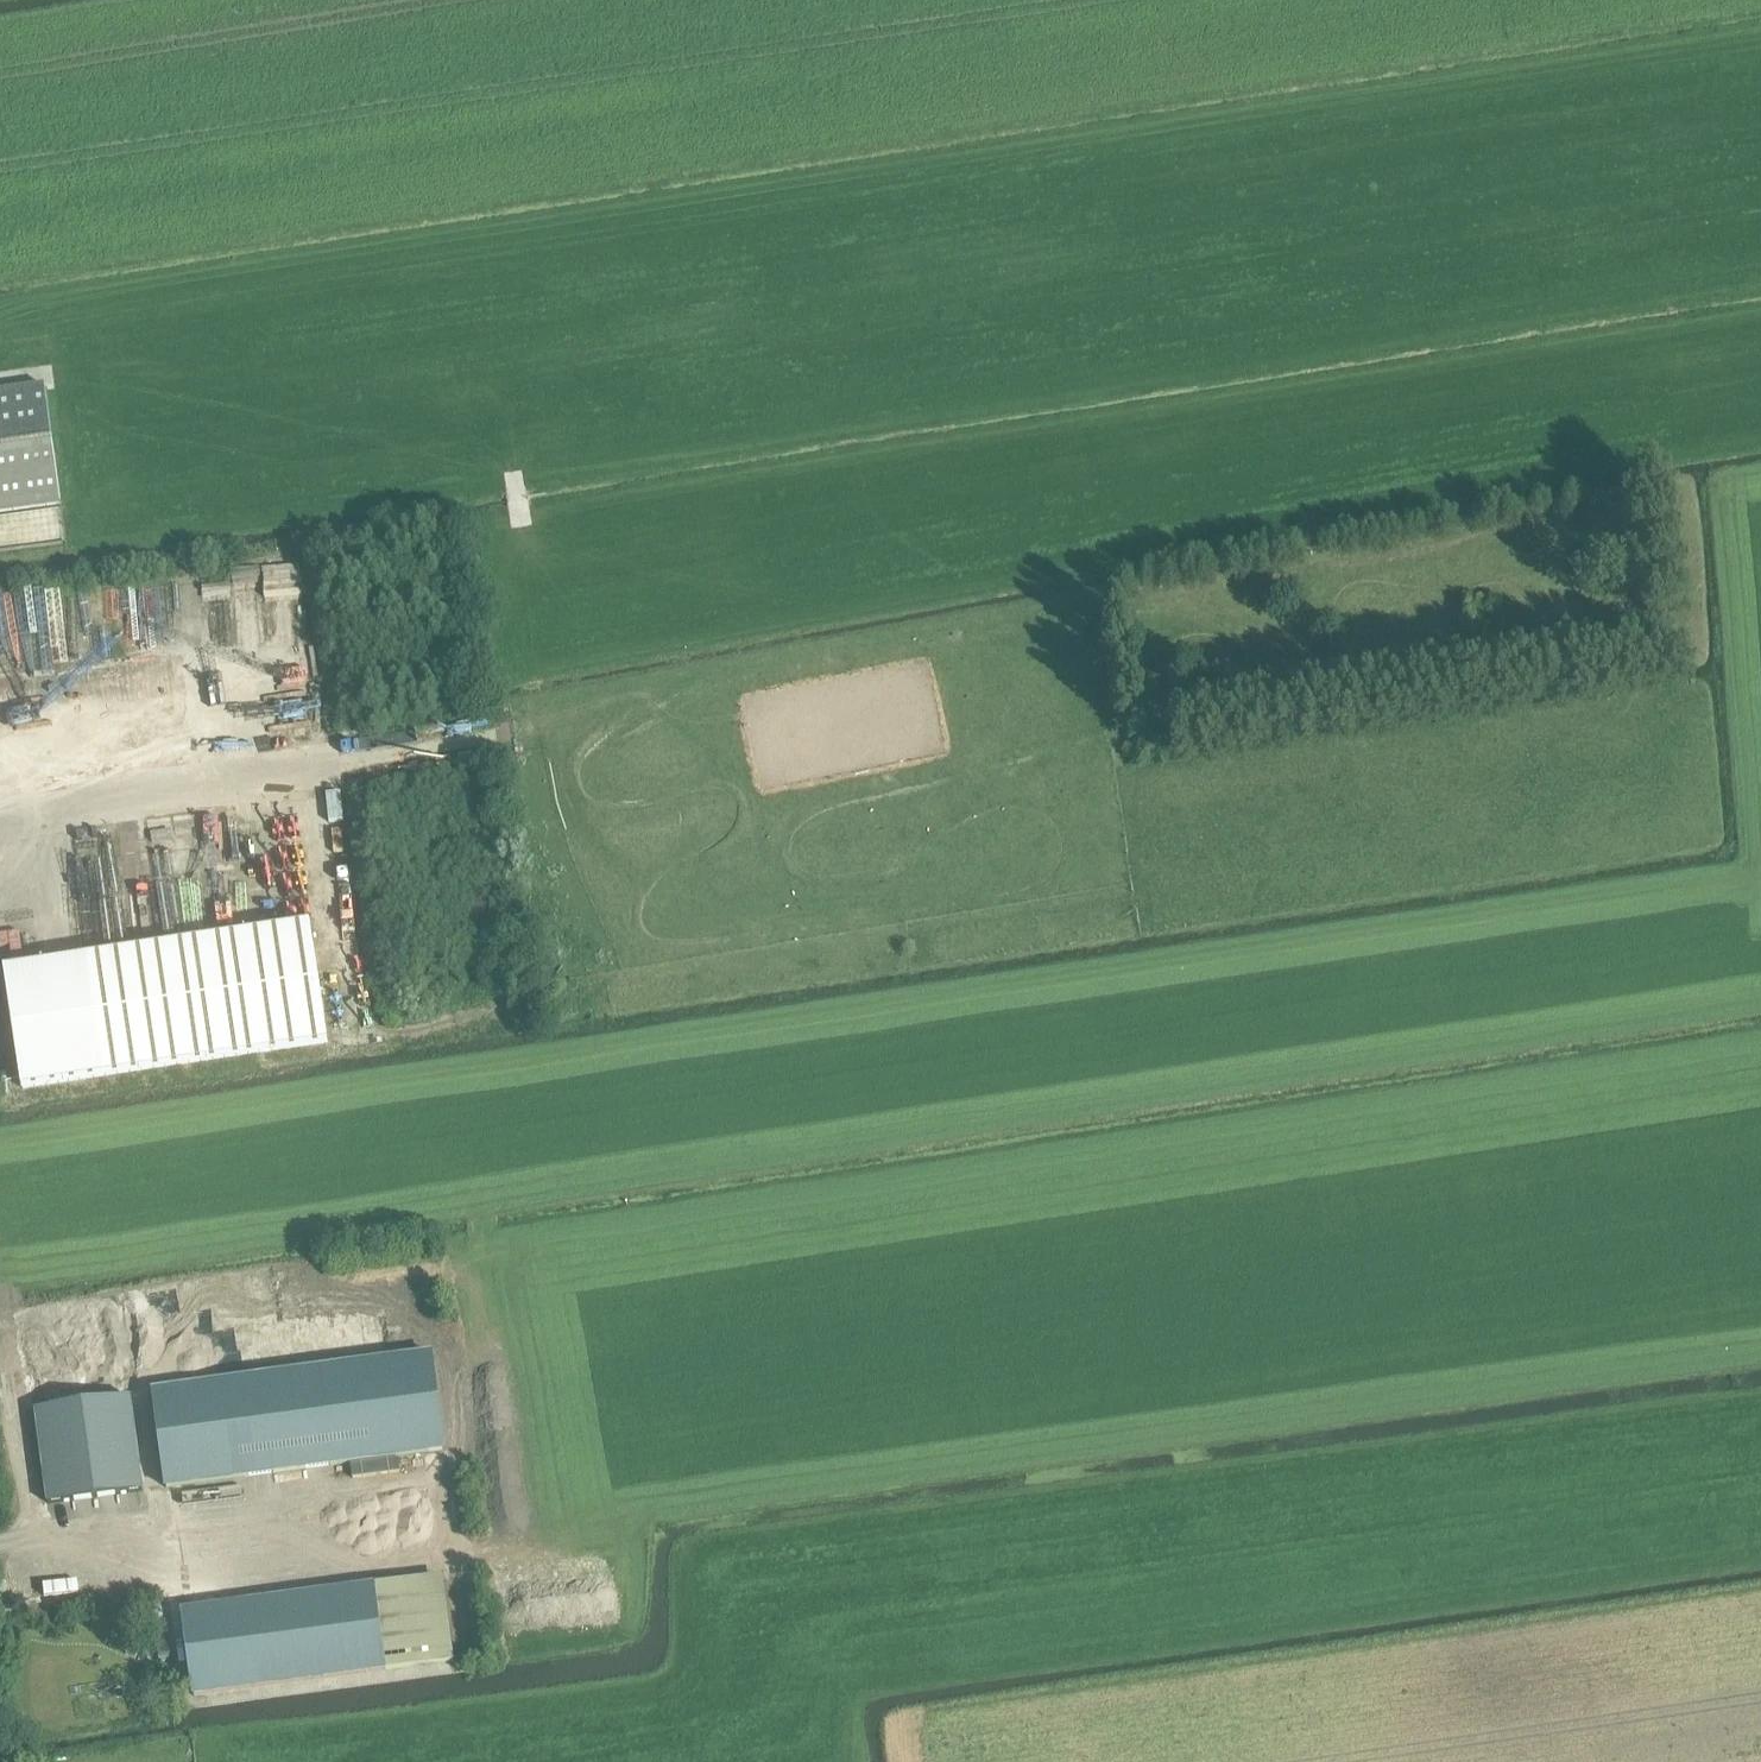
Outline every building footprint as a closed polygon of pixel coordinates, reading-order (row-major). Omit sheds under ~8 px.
[(44,385),(0,391),(0,512),(60,503),(44,385)] [(310,925),(4,970),(21,1088),(327,1043),(310,925)] [(166,1486),(443,1449),(430,1351),(153,1389),(166,1486)] [(130,1396),(34,1409),(47,1503),(90,1497),(143,1490),(130,1396)] [(384,1669),(373,1584),(182,1609),(193,1694),(384,1669)]
